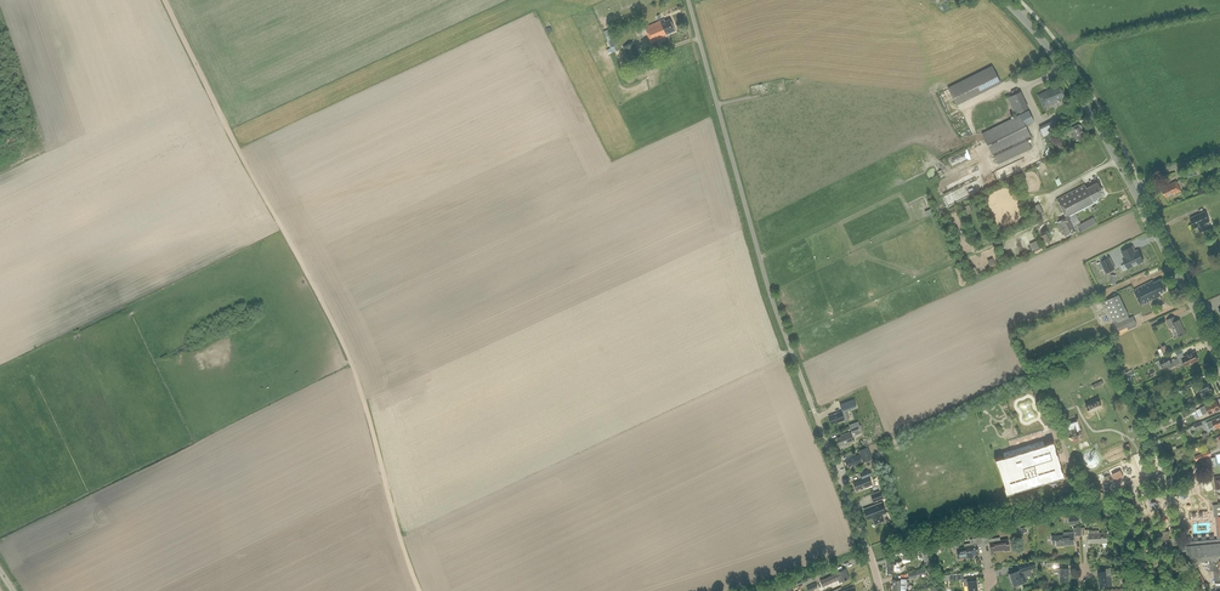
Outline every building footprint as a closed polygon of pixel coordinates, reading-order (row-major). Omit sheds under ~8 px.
[(667,33),(675,29),(670,18),(665,21),(664,19),(645,27),(652,42),(668,35),(667,33)] [(608,36),(612,47),(608,49),(610,53),(619,50),(613,34),(608,36)] [(635,42),(624,46),(630,60),(641,55),(635,42)] [(959,103),(1004,84),(996,65),(951,85),(959,103)] [(1058,84),(1037,95),(1044,108),(1054,103),(1053,100),(1064,95),(1058,84)] [(1031,108),(1025,91),(1010,96),(1016,114),(1031,108)] [(1032,146),(1028,139),(1032,138),(1026,125),(1034,121),(1028,110),(984,133),(995,156),(999,162),(1032,146)] [(1041,127),(1045,135),(1066,127),(1062,118),(1041,127)] [(1076,141),(1085,136),(1079,124),(1070,129),(1069,128),(1063,131),(1064,131),(1062,132),(1064,137),(1072,133),(1076,141)] [(1055,132),(1048,135),(1050,140),(1057,136),(1055,132)] [(1041,173),(1048,171),(1046,164),(1039,166),(1041,173)] [(1186,171),(1189,177),(1198,173),(1195,167),(1186,171)] [(942,176),(948,173),(945,168),(940,171),(942,176)] [(1175,194),(1181,191),(1176,181),(1162,188),(1166,196),(1174,192),(1175,194)] [(1057,199),(1066,217),(1058,221),(1065,236),(1076,230),(1069,217),(1093,204),(1092,202),(1097,199),(1096,197),(1102,194),(1096,182),(1084,188),(1083,186),(1057,199)] [(1205,224),(1210,221),(1206,211),(1191,218),(1195,228),(1198,227),(1201,232),(1207,229),(1205,224)] [(1080,231),(1094,223),(1092,218),(1077,226),(1080,231)] [(1043,235),(1046,242),(1052,240),(1049,233),(1043,235)] [(1031,243),(1035,250),(1042,247),(1038,240),(1031,243)] [(1121,266),(1123,270),(1128,268),(1143,261),(1138,251),(1135,253),(1132,247),(1122,251),(1125,257),(1123,258),(1126,264),(1121,266)] [(990,259),(992,266),(998,264),(995,257),(990,259)] [(1109,258),(1097,263),(1101,271),(1104,269),(1106,273),(1114,269),(1109,258)] [(1158,294),(1166,291),(1161,279),(1154,282),(1153,281),(1134,290),(1141,306),(1159,296),(1158,294)] [(1113,321),(1114,321),(1119,331),(1137,323),(1133,316),(1130,318),(1119,294),(1102,302),(1104,308),(1106,307),(1113,321)] [(1177,337),(1186,333),(1179,318),(1176,320),(1174,315),(1166,319),(1170,327),(1172,326),(1177,337)] [(1182,354),(1177,356),(1182,366),(1184,365),(1197,359),(1193,352),(1183,356),(1182,354)] [(1169,356),(1160,360),(1163,367),(1173,363),(1169,356)] [(1103,379),(1093,383),(1094,387),(1105,383),(1103,379)] [(1206,390),(1211,388),(1207,380),(1200,383),(1200,382),(1196,384),(1197,384),(1194,386),(1191,379),(1184,383),(1186,388),(1191,385),(1194,391),(1199,389),(1203,396),(1208,394),(1206,390)] [(854,399),(840,404),(841,407),(843,412),(843,413),(847,411),(857,407),(854,399)] [(1100,399),(1087,405),(1089,410),(1102,404),(1100,399)] [(1209,413),(1219,408),(1215,399),(1199,407),(1200,409),(1197,410),(1200,416),(1203,415),(1202,413),(1207,411),(1209,413)] [(1197,410),(1195,406),(1185,410),(1187,416),(1190,415),(1189,414),(1197,410)] [(841,411),(829,416),(831,423),(833,422),(833,424),(844,420),(845,421),(848,420),(850,420),(847,411),(843,413),(843,412),(842,413),(841,412),(841,411)] [(1219,425),(1219,416),(1206,422),(1208,428),(1214,426),(1214,427),(1219,425)] [(1079,426),(1080,429),(1084,428),(1081,419),(1069,423),(1071,429),(1079,426)] [(1158,421),(1152,424),(1155,430),(1160,427),(1158,421)] [(1196,430),(1203,427),(1201,421),(1194,423),(1196,430)] [(839,438),(837,439),(840,446),(853,441),(851,435),(857,433),(857,432),(860,431),(862,430),(860,425),(858,426),(851,429),(852,432),(850,433),(850,432),(838,437),(839,438)] [(1013,492),(1057,479),(1058,480),(1065,478),(1063,470),(1062,470),(1060,465),(1061,465),(1060,462),(1057,453),(1056,454),(1055,448),(1056,448),(1054,440),(1046,443),(1047,444),(1045,445),(1043,440),(1014,449),(1003,453),(1005,457),(1002,458),(1002,457),(994,459),(997,466),(998,466),(1005,488),(1004,489),(1006,496),(1013,494),(1013,492)] [(874,467),(871,458),(867,447),(859,450),(861,455),(860,456),(859,454),(845,460),(848,467),(852,466),(853,468),(863,464),(861,459),(862,459),(863,461),(868,459),(870,464),(869,465),(870,469),(874,467)] [(1209,450),(1195,456),(1197,461),(1210,456),(1211,455),(1209,450)] [(860,473),(862,477),(859,478),(859,479),(853,481),(856,489),(861,487),(861,489),(872,485),(868,476),(871,475),(869,469),(860,473)] [(1121,470),(1112,474),(1115,481),(1124,477),(1121,470)] [(871,494),(874,502),(884,498),(881,490),(871,494)] [(882,502),(864,509),(868,519),(873,517),(875,524),(884,521),(882,514),(885,512),(882,502)] [(1070,516),(1070,524),(1080,524),(1079,515),(1070,516)] [(1081,534),(1081,527),(1074,528),(1074,531),(1064,532),(1064,535),(1052,535),(1053,543),(1057,543),(1057,545),(1065,544),(1074,543),(1073,535),(1081,534)] [(1099,529),(1089,530),(1089,542),(1098,542),(1107,542),(1107,532),(1099,532),(1099,529)] [(1189,541),(1187,541),(1182,541),(1179,542),(1179,538),(1170,538),(1169,531),(1160,531),(1162,546),(1180,544),(1180,547),(1181,546),(1183,563),(1210,560),(1211,570),(1214,570),(1216,590),(1219,590),(1219,539),(1189,541)] [(989,535),(981,536),(983,545),(990,543),(991,551),(1005,549),(1005,551),(1011,550),(1009,538),(1001,540),(1000,537),(990,539),(989,535)] [(964,544),(965,546),(959,547),(958,543),(956,544),(957,548),(959,558),(969,556),(969,558),(972,557),(972,554),(978,553),(977,545),(979,544),(980,545),(983,545),(981,536),(973,538),(974,541),(970,542),(970,543),(964,544)] [(1017,570),(1009,572),(1013,585),(1027,581),(1026,576),(1032,574),(1030,568),(1036,566),(1034,559),(1018,565),(1020,571),(1018,571),(1017,570)] [(896,561),(896,562),(888,562),(888,572),(896,573),(896,572),(899,572),(902,570),(902,566),(901,566),(901,562),(896,561)] [(1068,580),(1069,567),(1053,567),(1053,571),(1060,572),(1059,579),(1068,580)] [(1112,576),(1111,567),(1105,568),(1105,571),(1098,572),(1100,586),(1112,584),(1111,576),(1112,576)] [(840,582),(849,578),(845,569),(836,573),(836,574),(821,580),(823,586),(839,579),(840,582)] [(1205,582),(1200,572),(1194,576),(1199,585),(1205,582)] [(943,581),(963,579),(962,573),(942,575),(943,581)] [(976,579),(976,577),(972,578),(972,577),(963,578),(964,585),(968,585),(969,590),(978,590),(976,579)] [(906,579),(901,579),(901,580),(893,580),(893,590),(906,590),(906,580),(906,579)]
